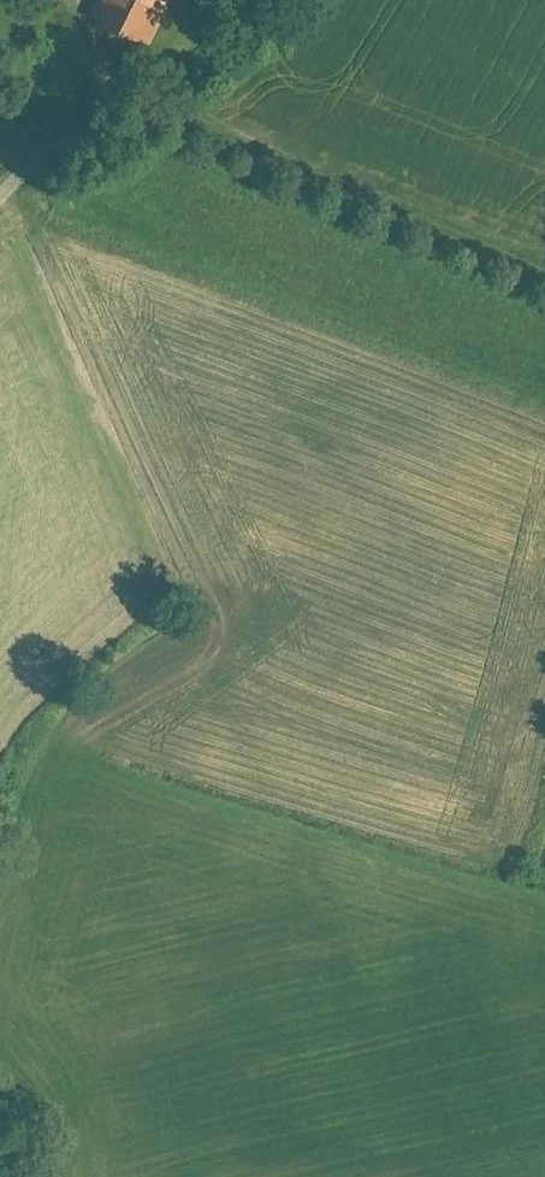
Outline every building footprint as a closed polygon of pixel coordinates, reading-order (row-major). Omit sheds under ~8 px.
[(80,12),(138,40),(157,0),(86,0),(80,12)]
